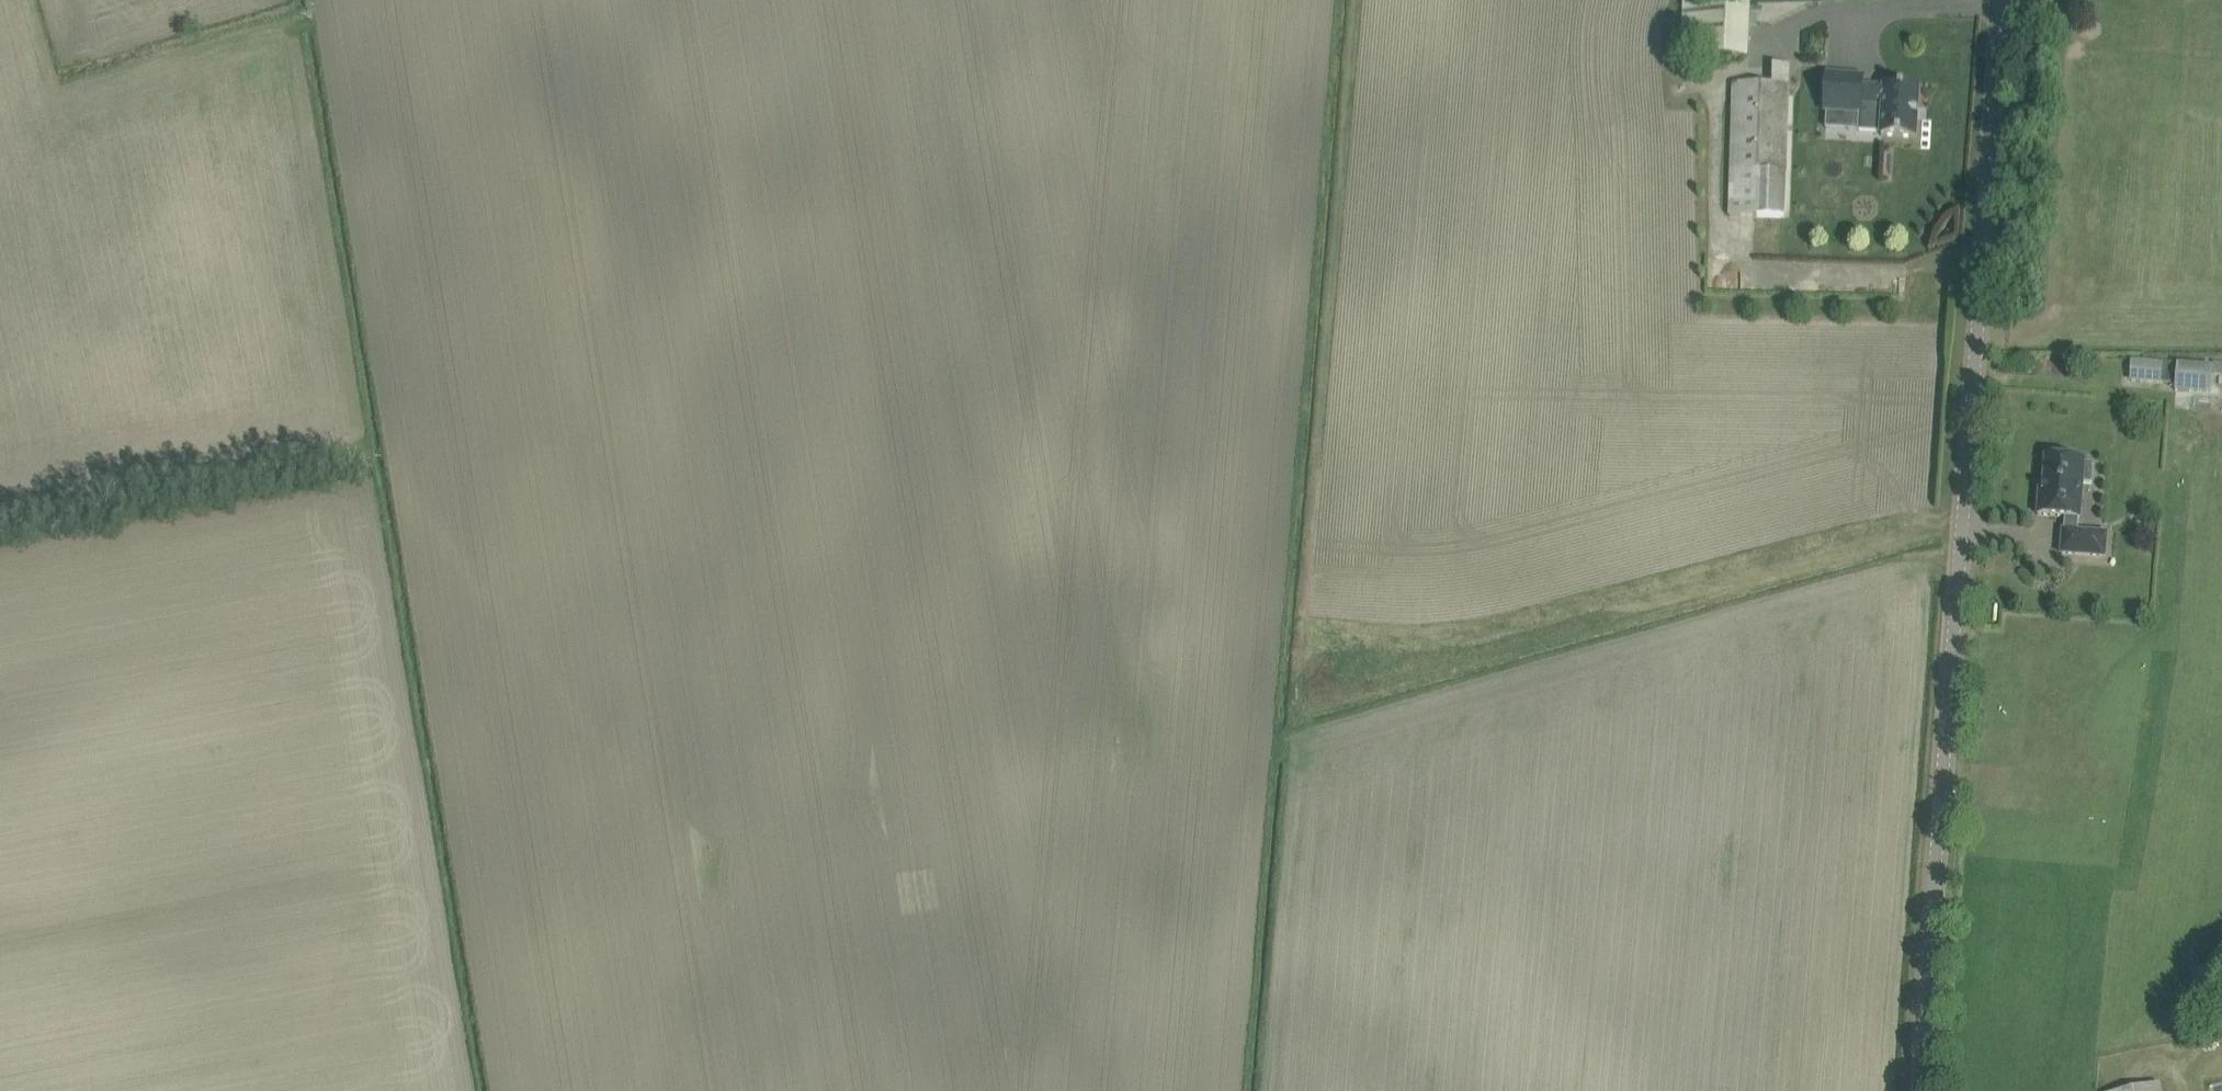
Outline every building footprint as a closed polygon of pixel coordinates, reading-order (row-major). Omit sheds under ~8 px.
[(1751,7),(1751,5),(1683,2),(1681,55),(1749,58),(1750,30),(1750,22),(1762,22),(1762,7),(1751,7)] [(2063,34),(2049,33),(2049,44),(2065,45),(2065,34),(2063,34)] [(1729,216),(1786,218),(1788,179),(1791,64),(1773,63),(1772,84),(1738,83),(1738,86),(1732,86),(1729,216)] [(1880,133),(1880,136),(1916,138),(1919,89),(1885,86),(1885,87),(1863,86),(1864,77),(1827,74),(1824,112),(1859,115),(1858,131),(1880,133)] [(2131,359),(2130,381),(2161,383),(2176,384),(2176,391),(2211,394),(2212,383),(2213,365),(2211,365),(2178,362),(2163,362),(2131,359)] [(2065,458),(2062,455),(2054,455),(2051,457),(2047,457),(2045,483),(2041,482),(2040,485),(2038,515),(2065,517),(2064,530),(2063,530),(2062,553),(2105,557),(2107,533),(2078,531),(2079,518),(2080,518),(2083,479),(2078,479),(2079,463),(2084,463),(2085,460),(2065,458)] [(2161,1082),(2118,1090),(2163,1090),(2161,1082)]
